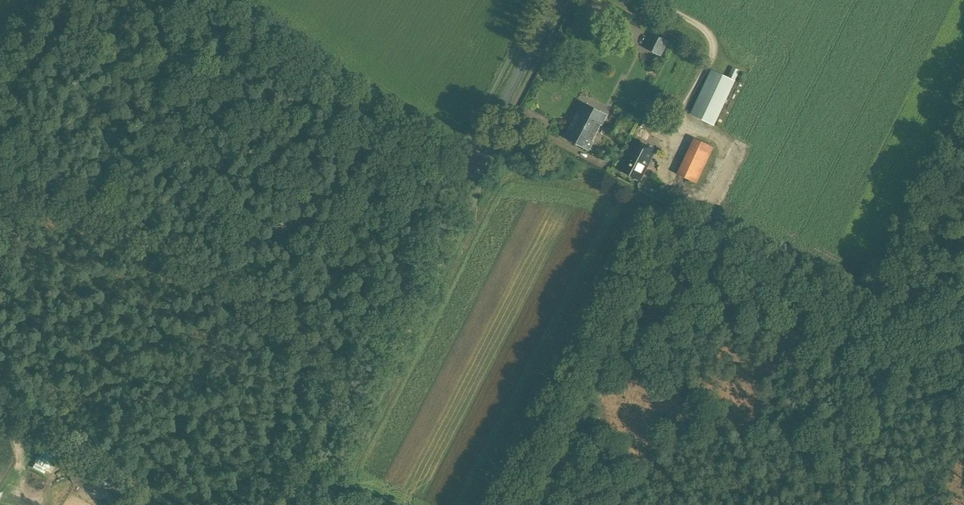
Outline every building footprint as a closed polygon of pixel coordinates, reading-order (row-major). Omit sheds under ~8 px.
[(653,33),(645,47),(661,55),(668,41),(653,33)] [(733,67),(727,76),(735,80),(739,71),(733,67)] [(714,125),(735,80),(727,76),(712,69),(691,114),(714,125)] [(584,103),(566,137),(578,144),(579,141),(589,147),(606,115),(584,103)] [(694,137),(677,173),(697,183),(714,147),(694,137)] [(641,180),(656,149),(636,138),(620,169),(641,180)] [(68,473),(72,482),(82,478),(78,469),(68,473)] [(116,504),(133,504),(129,496),(115,502),(116,504)]
